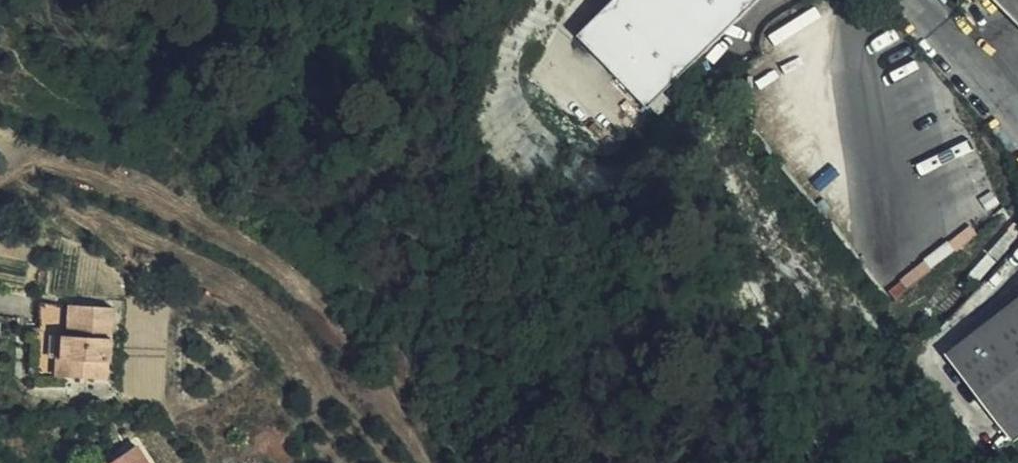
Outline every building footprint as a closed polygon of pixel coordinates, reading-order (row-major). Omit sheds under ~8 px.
[(577,36),(647,109),(649,107),(658,117),(672,103),(663,93),(759,0),(614,0),(577,36)] [(1017,24),(1017,0),(994,0),(1017,24)] [(986,282),(984,284),(995,295),(1017,270),(1017,247),(986,282)] [(1017,440),(1017,299),(946,356),(1012,445),(1017,440)] [(36,376),(96,380),(97,362),(109,364),(112,309),(41,303),(36,376)] [(97,362),(96,380),(108,380),(109,364),(97,362)] [(127,462),(140,453),(136,447),(122,456),(127,462)] [(140,453),(127,462),(122,456),(111,462),(147,462),(140,453)]
